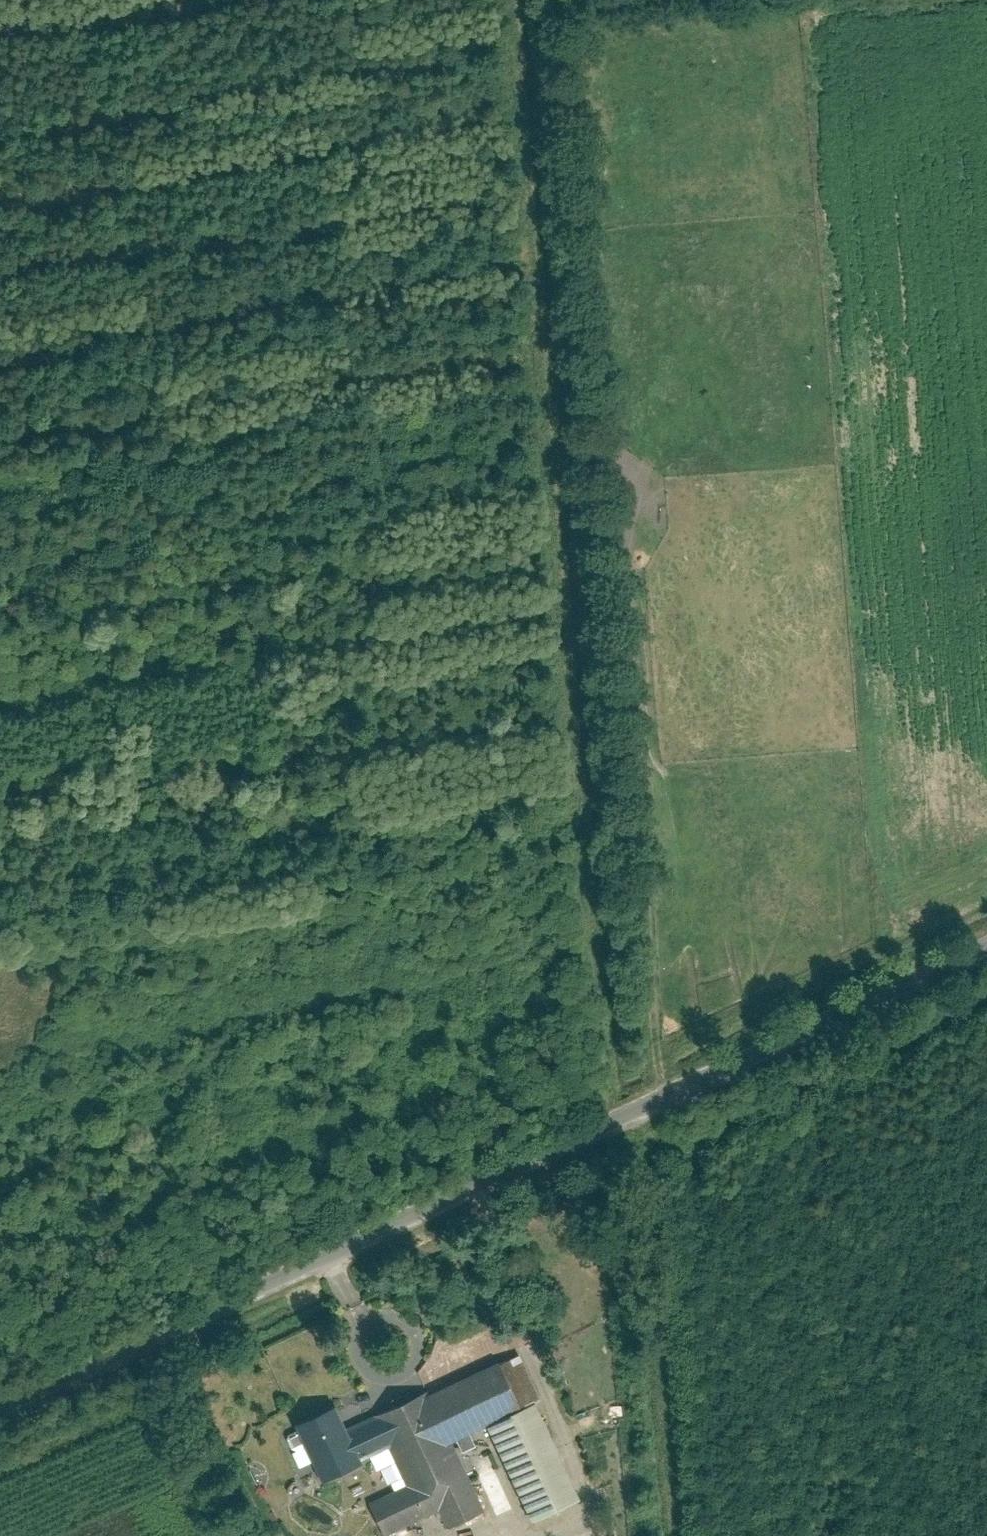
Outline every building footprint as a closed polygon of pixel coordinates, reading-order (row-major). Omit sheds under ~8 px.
[(474,1423),(508,1407),(487,1360),(335,1429),(325,1407),(275,1429),(302,1489),(377,1455),(414,1535),(465,1512),(433,1441),(474,1423)] [(474,1423),(520,1523),(569,1501),(523,1400),(508,1407),(474,1423)]
